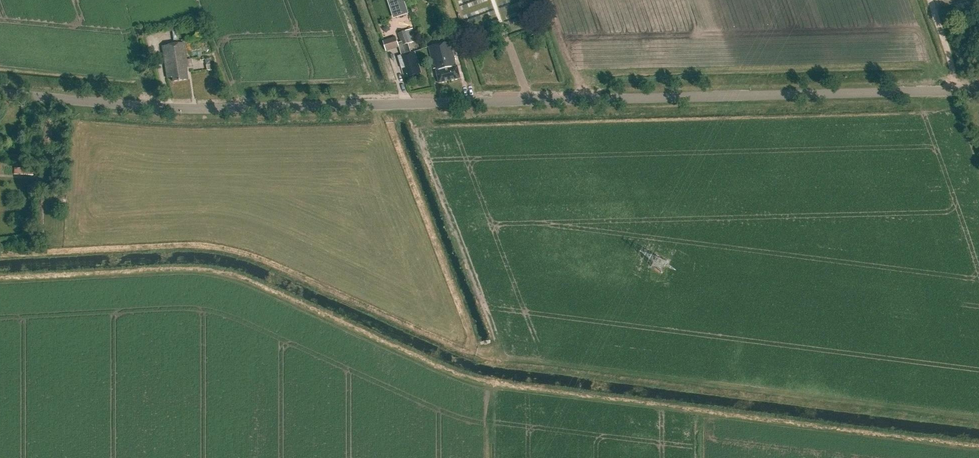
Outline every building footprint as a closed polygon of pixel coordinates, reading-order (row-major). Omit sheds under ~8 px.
[(397,17),(407,14),(402,0),(391,0),(397,17)] [(531,36),(537,34),(534,25),(528,28),(531,36)] [(398,34),(401,42),(398,43),(396,37),(383,41),(386,51),(399,47),(402,56),(398,57),(404,75),(407,74),(408,77),(421,73),(415,52),(411,53),(409,44),(416,42),(412,30),(407,31),(406,31),(398,34)] [(456,67),(450,42),(429,47),(434,70),(436,69),(439,84),(461,79),(458,66),(456,67)] [(186,60),(184,43),(162,46),(167,78),(172,78),(173,82),(188,80),(186,68),(192,67),(191,59),(186,60)]
